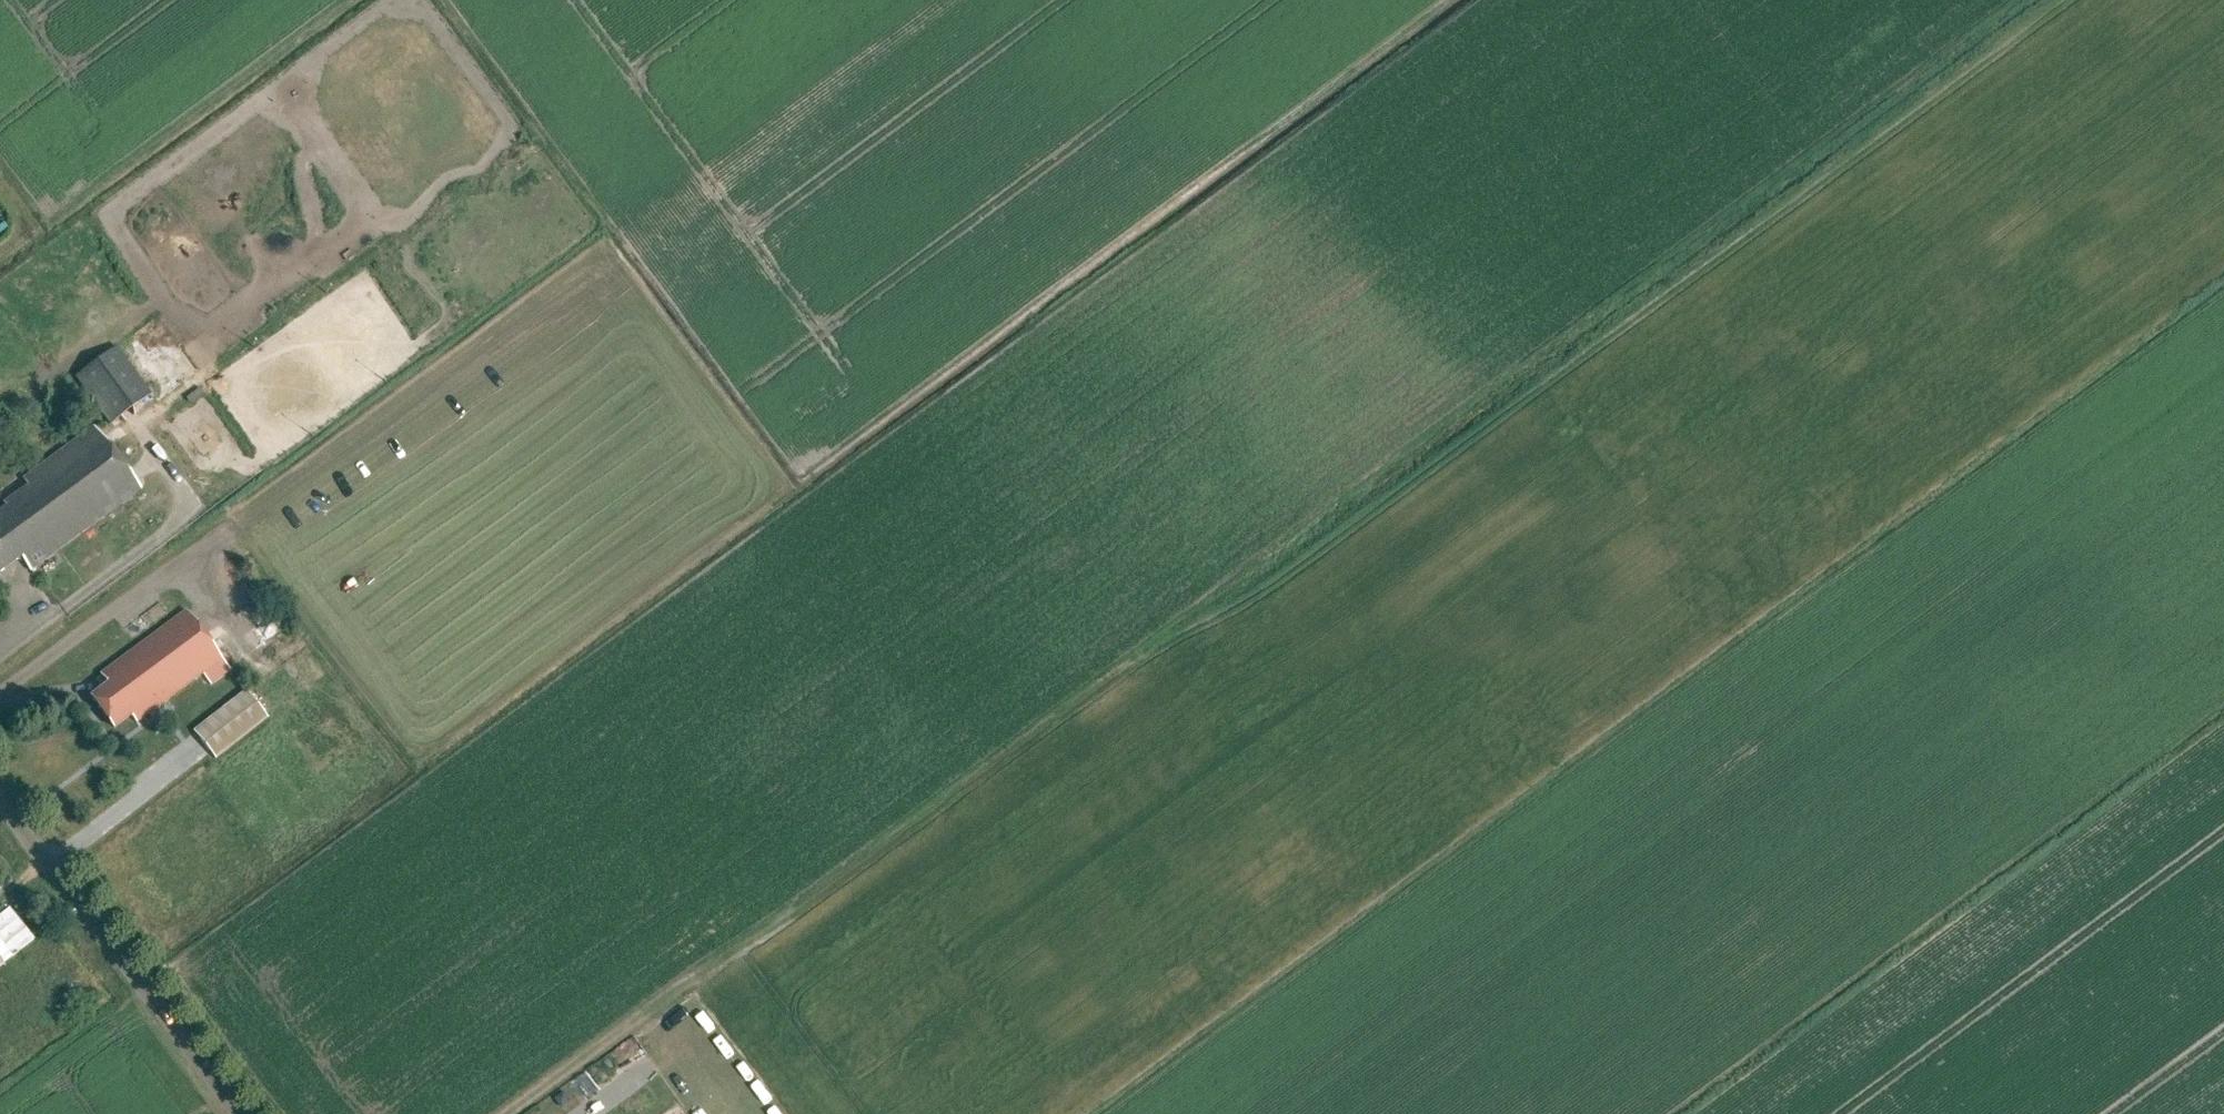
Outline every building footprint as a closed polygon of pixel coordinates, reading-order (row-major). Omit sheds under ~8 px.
[(152,395),(117,347),(74,377),(109,426),(152,395)] [(22,560),(30,571),(58,551),(141,491),(95,427),(23,479),(28,486),(3,504),(5,507),(0,511),(0,573),(22,560)] [(231,671),(185,613),(100,676),(108,686),(91,699),(114,730),(131,717),(137,724),(203,675),(211,686),(231,671)] [(268,720),(247,693),(194,733),(215,760),(268,720)] [(34,942),(9,910),(0,917),(0,969),(34,942)] [(618,1108),(622,1113),(641,1113),(658,1102),(647,1086),(618,1108)]
